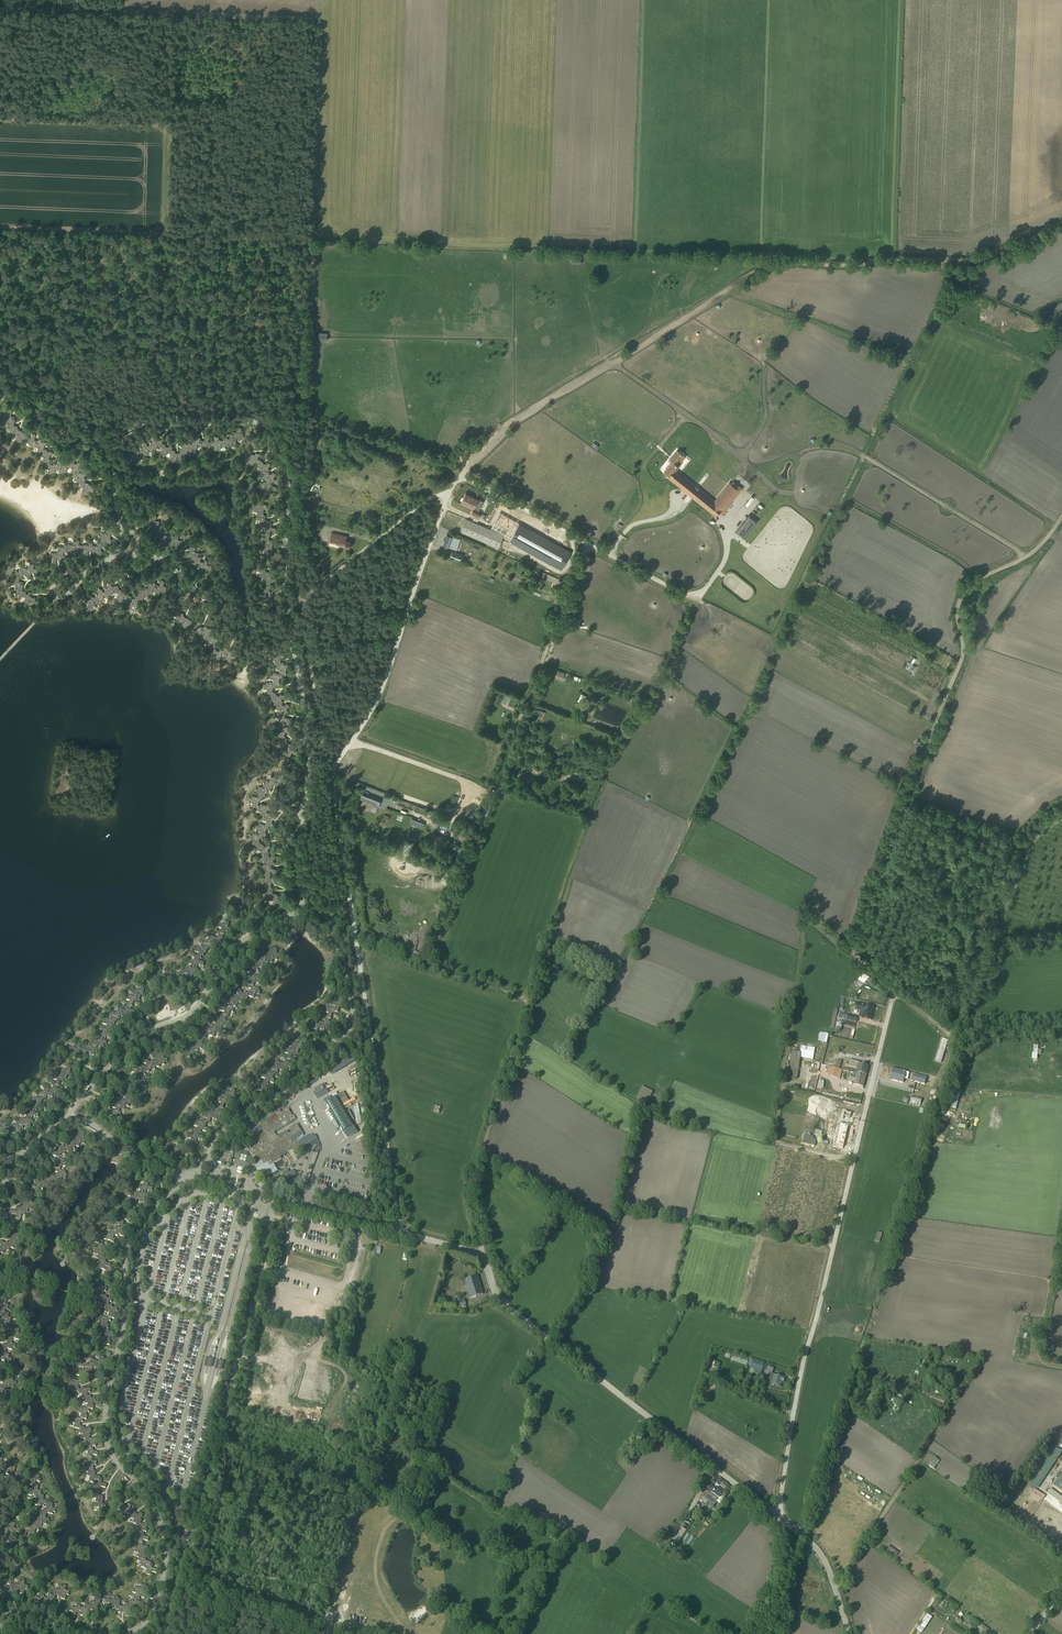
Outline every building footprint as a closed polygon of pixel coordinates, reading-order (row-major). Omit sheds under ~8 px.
[(572,264),(581,263),(581,255),(572,256),(572,264)] [(3,413),(2,418),(7,420),(5,427),(10,428),(9,431),(12,431),(11,432),(13,433),(13,434),(16,435),(15,440),(21,442),(22,439),(26,440),(25,442),(31,443),(30,446),(33,447),(34,445),(37,446),(36,451),(40,452),(39,455),(43,456),(42,460),(46,461),(44,468),(48,469),(47,473),(51,474),(51,472),(54,473),(55,467),(60,468),(59,472),(62,473),(63,472),(65,472),(67,466),(72,467),(71,471),(74,472),(73,476),(77,477),(76,481),(79,482),(78,486),(82,487),(81,492),(87,494),(88,490),(93,492),(94,488),(91,487),(92,485),(88,484),(89,483),(84,482),(85,478),(83,478),(84,475),(85,476),(86,472),(82,471),(82,473),(78,472),(78,471),(79,471),(80,468),(78,468),(79,466),(80,466),(80,462),(77,461),(76,463),(73,462),(73,461),(69,460),(69,463),(65,462),(65,464),(61,463),(61,461),(58,460),(57,463),(53,462),(53,464),(49,463),(50,459),(48,458),(49,454),(51,455),(52,451),(48,450),(48,451),(46,451),(47,449),(44,448),(44,449),(43,448),(44,445),(46,445),(47,441),(43,441),(43,442),(41,441),(41,439),(38,439),(38,440),(34,439),(35,434),(31,433),(30,438),(28,437),(28,436),(25,435),(25,433),(22,432),(22,431),(18,430),(18,428),(17,428),(17,426),(13,425),(15,419),(14,419),(14,417),(10,416),(12,411),(8,410),(7,414),(3,413)] [(341,436),(322,426),(319,430),(322,432),(321,435),(326,438),(328,435),(330,436),(330,435),(339,440),(341,436)] [(128,451),(127,455),(131,456),(130,460),(133,461),(133,459),(137,460),(138,456),(142,457),(144,453),(147,454),(147,450),(152,452),(152,448),(156,449),(157,445),(162,446),(160,452),(162,453),(162,454),(166,455),(167,452),(172,453),(170,459),(172,459),(172,461),(175,461),(176,458),(181,459),(182,453),(186,454),(187,450),(191,451),(192,448),(196,449),(197,445),(201,446),(200,447),(204,448),(205,445),(207,446),(208,444),(211,445),(211,444),(215,446),(213,450),(217,451),(217,449),(220,450),(221,446),(225,447),(225,445),(229,446),(230,444),(235,445),(237,438),(242,439),(243,434),(240,433),(241,428),(238,427),(236,432),(235,432),(234,434),(231,433),(229,439),(225,438),(225,440),(223,439),(223,441),(218,439),(218,441),(214,440),(214,441),(211,440),(211,442),(208,441),(209,436),(206,435),(204,440),(200,439),(200,438),(198,437),(197,438),(195,438),(195,437),(192,436),(191,439),(193,440),(192,444),(191,443),(188,442),(188,444),(185,443),(186,442),(182,441),(181,445),(183,445),(182,449),(181,449),(180,452),(179,452),(178,453),(175,452),(175,450),(172,449),(173,446),(169,445),(169,447),(165,446),(166,443),(162,442),(163,440),(159,438),(159,440),(155,439),(156,438),(152,437),(151,439),(152,440),(151,442),(150,441),(149,444),(150,444),(149,445),(146,444),(146,442),(143,441),(142,445),(142,447),(140,447),(139,451),(135,449),(134,451),(131,450),(131,451),(128,451)] [(319,438),(312,438),(312,444),(315,444),(314,453),(318,453),(318,447),(320,447),(320,444),(324,444),(324,440),(319,440),(319,438)] [(247,451),(245,458),(249,459),(248,463),(251,464),(251,466),(254,466),(254,462),(259,463),(258,467),(262,468),(261,472),(264,473),(263,477),(267,478),(266,482),(264,481),(264,485),(267,486),(265,491),(270,492),(271,489),(276,490),(277,486),(271,485),(272,481),(274,481),(275,478),(274,478),(274,476),(275,476),(276,473),(272,472),(272,473),(268,473),(268,471),(269,472),(270,469),(268,468),(269,466),(270,466),(270,463),(267,462),(266,464),(263,463),(263,461),(260,461),(261,459),(258,459),(258,457),(255,456),(255,455),(250,453),(251,452),(247,451)] [(670,466),(664,474),(678,486),(688,475),(680,469),(675,465),(672,467),(670,466)] [(659,485),(663,480),(658,475),(654,481),(659,485)] [(483,500),(466,492),(461,502),(473,508),(472,509),(478,512),(483,500)] [(253,504),(253,507),(254,507),(253,510),(257,511),(256,515),(258,515),(257,519),(260,520),(258,525),(266,527),(265,532),(267,532),(265,538),(262,537),(261,541),(266,542),(264,550),(269,551),(268,555),(271,556),(273,549),(271,548),(274,540),(269,539),(270,533),(270,530),(275,531),(276,528),(271,526),(272,522),(270,522),(270,521),(265,519),(266,515),(264,515),(264,513),(263,513),(264,508),(263,508),(264,504),(262,504),(263,502),(259,500),(257,505),(253,504)] [(717,510),(720,511),(721,508),(727,510),(731,502),(727,500),(725,505),(720,503),(717,510)] [(469,508),(466,513),(478,518),(480,514),(469,508)] [(521,518),(504,509),(494,526),(509,534),(506,539),(547,561),(556,544),(518,523),(521,518)] [(146,515),(144,519),(147,520),(146,521),(150,522),(149,524),(154,525),(154,526),(153,529),(154,529),(154,531),(153,531),(152,535),(155,536),(156,534),(160,535),(159,536),(158,539),(160,539),(159,541),(158,541),(157,544),(160,545),(161,544),(165,545),(165,546),(168,547),(169,544),(173,545),(173,543),(177,544),(177,545),(180,546),(181,543),(184,544),(185,543),(189,544),(188,545),(189,545),(188,548),(190,549),(188,553),(187,552),(185,556),(189,557),(189,556),(191,556),(191,558),(193,559),(194,558),(195,559),(194,562),(192,562),(191,565),(194,566),(195,566),(197,566),(196,568),(199,569),(200,567),(204,568),(202,574),(206,575),(207,570),(211,570),(212,566),(207,564),(208,562),(204,560),(204,562),(200,561),(201,557),(198,555),(199,552),(195,551),(196,547),(192,546),(194,539),(189,538),(190,534),(187,533),(187,535),(184,534),(183,540),(178,539),(179,535),(176,534),(176,536),(173,535),(171,540),(166,539),(167,535),(164,534),(165,531),(161,529),(162,525),(159,525),(160,521),(156,520),(157,516),(154,515),(154,513),(151,512),(150,516),(146,515)] [(689,522),(692,519),(684,512),(681,514),(689,522)] [(504,534),(467,519),(461,532),(498,548),(504,534)] [(50,552),(49,556),(53,557),(52,562),(55,563),(56,557),(60,558),(61,556),(62,557),(63,551),(68,552),(68,551),(69,551),(71,550),(76,551),(76,548),(81,550),(82,548),(84,549),(83,554),(87,555),(88,549),(90,550),(90,548),(93,548),(92,552),(98,554),(99,552),(101,553),(102,550),(100,550),(101,546),(103,546),(105,541),(107,541),(107,538),(109,539),(110,533),(111,534),(112,530),(106,528),(105,532),(101,531),(100,534),(98,534),(97,536),(102,537),(100,542),(97,541),(96,545),(92,544),(92,542),(88,541),(88,545),(82,543),(82,545),(78,544),(79,540),(76,539),(76,541),(72,540),(71,544),(67,543),(67,544),(64,543),(63,547),(58,545),(56,553),(50,552)] [(350,548),(351,540),(349,540),(350,535),(331,532),(329,541),(341,543),(340,546),(350,548)] [(460,539),(447,534),(442,545),(456,550),(460,539)] [(463,555),(452,551),(450,557),(461,561),(463,555)] [(11,578),(10,583),(15,584),(14,592),(18,593),(18,597),(21,597),(22,596),(25,596),(23,602),(28,603),(29,599),(34,601),(35,597),(29,596),(30,592),(28,591),(28,593),(25,593),(26,591),(22,590),(23,584),(22,584),(22,582),(18,581),(19,578),(21,578),(22,574),(28,576),(29,574),(31,575),(31,571),(37,572),(38,569),(33,568),(33,564),(29,563),(28,568),(20,566),(19,571),(15,570),(14,574),(16,574),(15,579),(11,578)] [(552,581),(551,585),(557,588),(561,579),(544,571),(541,576),(552,581)] [(579,580),(586,582),(588,573),(582,572),(579,580)] [(84,598),(83,602),(87,603),(86,606),(89,607),(89,606),(93,607),(93,602),(98,603),(99,600),(102,600),(103,597),(107,598),(108,594),(112,595),(112,591),(117,592),(116,598),(118,599),(118,600),(122,601),(122,597),(127,598),(126,606),(132,607),(132,604),(136,605),(138,598),(142,599),(143,595),(147,596),(148,592),(152,593),(153,589),(157,590),(156,592),(160,592),(160,590),(166,591),(167,586),(163,585),(164,582),(160,582),(160,585),(155,584),(156,582),(153,581),(153,583),(150,582),(151,581),(147,580),(146,584),(148,585),(147,588),(146,588),(143,587),(143,589),(137,587),(137,590),(138,590),(138,594),(136,593),(136,597),(135,597),(134,598),(130,597),(130,595),(127,594),(128,591),(125,590),(124,592),(121,591),(121,589),(118,588),(118,585),(115,584),(114,585),(111,585),(111,583),(107,582),(107,585),(107,588),(105,587),(105,590),(105,591),(101,590),(101,588),(98,588),(97,591),(98,591),(98,593),(96,593),(95,597),(90,596),(90,597),(86,596),(86,598),(84,598)] [(172,609),(171,614),(176,615),(176,619),(179,619),(178,621),(183,622),(182,626),(185,627),(184,628),(187,629),(188,626),(192,627),(192,629),(197,630),(196,633),(199,634),(200,632),(204,633),(203,638),(206,638),(205,642),(210,643),(209,647),(212,648),(211,654),(215,655),(213,660),(217,661),(217,659),(220,659),(221,654),(226,655),(226,659),(229,660),(230,659),(235,660),(236,655),(235,654),(235,653),(232,652),(232,651),(228,650),(228,649),(224,648),(223,650),(220,649),(219,651),(216,650),(216,646),(214,646),(215,641),(218,642),(219,638),(215,637),(215,638),(213,637),(213,636),(210,635),(210,636),(209,635),(210,631),(211,632),(212,627),(205,625),(204,627),(200,626),(202,620),(198,619),(196,624),(194,624),(194,622),(191,622),(192,620),(188,619),(189,618),(184,616),(184,615),(183,615),(184,613),(180,612),(181,606),(177,605),(176,610),(172,609)] [(266,682),(266,685),(267,686),(266,693),(272,695),(270,699),(275,700),(274,704),(277,705),(276,709),(280,710),(279,713),(278,713),(277,717),(279,718),(278,723),(279,724),(279,727),(275,726),(274,729),(276,730),(275,733),(279,734),(277,737),(279,738),(278,742),(281,743),(280,748),(287,750),(286,755),(291,756),(292,753),(297,755),(298,751),(292,749),(294,744),(286,742),(287,738),(285,737),(286,736),(284,736),(286,731),(284,730),(285,727),(284,727),(285,723),(283,723),(284,721),(289,722),(290,719),(285,717),(288,706),(281,704),(282,704),(283,701),(281,700),(282,698),(283,699),(284,695),(280,694),(280,695),(276,694),(276,693),(273,692),(273,691),(272,691),(273,688),(275,688),(276,685),(279,686),(280,682),(279,681),(280,678),(282,679),(283,675),(287,677),(291,665),(286,664),(285,665),(284,664),(284,663),(280,661),(281,657),(279,657),(281,651),(272,648),(269,658),(275,660),(274,663),(276,663),(275,665),(280,666),(279,674),(273,673),(272,675),(271,675),(270,679),(273,680),(272,684),(266,682)] [(914,672),(917,666),(912,663),(915,658),(913,657),(911,662),(908,661),(905,667),(914,672)] [(567,674),(558,671),(555,679),(564,683),(567,674)] [(503,693),(499,701),(508,705),(512,697),(503,693)] [(546,714),(536,711),(533,718),(543,722),(546,714)] [(249,797),(248,801),(252,802),(251,807),(257,808),(257,809),(261,810),(260,814),(263,815),(262,819),(266,820),(265,825),(259,823),(259,826),(257,825),(256,829),(260,830),(258,834),(252,833),(252,835),(250,835),(249,838),(253,839),(252,844),(258,846),(257,849),(261,850),(260,855),(263,856),(262,859),(267,860),(266,864),(264,863),(263,867),(266,868),(264,873),(266,874),(265,878),(261,877),(260,880),(262,880),(261,883),(265,884),(264,888),(265,888),(264,892),(267,893),(266,898),(273,900),(272,906),(276,907),(277,903),(282,905),(283,901),(278,900),(279,896),(277,895),(277,894),(272,892),(273,891),(274,889),(271,888),(271,886),(270,886),(272,881),(270,881),(271,877),(270,877),(271,874),(269,874),(270,871),(275,873),(276,869),(271,868),(272,863),(274,864),(274,861),(273,861),(274,859),(275,854),(272,853),(271,856),(269,855),(269,854),(269,851),(268,851),(268,849),(269,849),(270,846),(266,845),(266,846),(262,845),(262,844),(259,843),(260,841),(258,840),(259,838),(261,838),(262,835),(265,836),(266,832),(265,832),(266,828),(268,829),(269,825),(272,826),(273,823),(272,822),(273,819),(275,819),(276,815),(272,814),(272,815),(270,815),(270,813),(267,812),(267,813),(266,813),(267,809),(269,809),(270,806),(267,805),(266,806),(260,804),(260,806),(258,806),(259,805),(257,804),(258,800),(261,801),(261,798),(262,798),(263,796),(264,796),(265,793),(267,793),(268,788),(270,789),(270,787),(272,788),(273,784),(278,785),(278,784),(281,784),(282,781),(287,783),(289,778),(284,777),(284,774),(279,773),(278,778),(271,776),(269,781),(266,780),(265,783),(264,783),(263,787),(258,786),(257,789),(256,789),(255,791),(259,792),(258,797),(252,796),(251,798),(249,797)] [(381,800),(362,793),(360,798),(363,799),(359,807),(370,811),(372,804),(378,807),(381,800)] [(416,804),(397,798),(395,804),(413,810),(413,811),(423,815),(425,808),(416,804)] [(425,823),(412,819),(410,824),(423,828),(425,823)] [(443,835),(446,827),(440,825),(437,833),(443,835)] [(322,903),(319,915),(324,916),(324,914),(328,915),(328,917),(332,918),(335,907),(322,903)] [(335,917),(332,929),(338,931),(341,919),(335,917)] [(161,975),(159,982),(164,983),(164,982),(168,983),(168,982),(171,982),(172,981),(175,982),(176,980),(181,981),(181,983),(186,984),(186,980),(186,978),(188,978),(188,976),(189,976),(189,975),(192,976),(192,977),(195,978),(196,974),(195,974),(196,972),(198,973),(198,970),(197,970),(197,965),(203,966),(203,963),(199,962),(200,958),(201,959),(202,957),(203,957),(204,954),(206,954),(207,950),(208,950),(208,949),(210,950),(211,945),(217,946),(218,943),(220,944),(220,942),(226,943),(227,940),(222,938),(223,935),(224,935),(225,930),(229,931),(229,928),(227,928),(229,923),(225,922),(224,925),(219,924),(218,928),(221,929),(220,934),(218,934),(217,939),(209,937),(208,942),(205,941),(204,944),(202,944),(202,948),(197,947),(197,950),(195,950),(194,952),(198,953),(198,956),(197,956),(197,958),(195,957),(194,962),(190,962),(190,965),(191,966),(191,969),(186,968),(185,972),(182,971),(181,975),(176,974),(176,977),(171,976),(172,972),(169,972),(169,973),(166,973),(165,976),(161,975)] [(187,1050),(186,1052),(189,1053),(187,1058),(191,1059),(192,1056),(197,1057),(199,1049),(204,1050),(205,1046),(202,1045),(203,1040),(205,1041),(206,1036),(214,1038),(215,1032),(218,1033),(219,1029),(221,1030),(222,1027),(226,1028),(227,1024),(228,1025),(229,1022),(225,1021),(227,1016),(228,1017),(229,1012),(233,1013),(234,1009),(232,1009),(233,1005),(237,1006),(238,1003),(241,1004),(242,999),(247,1000),(248,997),(254,998),(255,994),(258,995),(259,988),(253,987),(254,982),(258,983),(259,979),(258,979),(258,976),(252,975),(253,971),(258,972),(258,968),(262,969),(263,965),(267,966),(268,963),(272,964),(273,960),(277,961),(278,957),(279,958),(280,955),(276,954),(277,949),(273,948),(272,951),(271,951),(270,954),(269,953),(267,958),(264,957),(263,959),(261,958),(261,957),(258,956),(257,960),(259,960),(258,964),(257,964),(257,963),(254,963),(253,964),(251,964),(252,963),(248,962),(247,965),(249,966),(248,970),(247,969),(246,973),(249,974),(248,977),(250,978),(249,980),(248,979),(247,985),(250,985),(249,989),(251,989),(249,994),(244,993),(244,994),(241,993),(241,991),(237,990),(237,994),(237,996),(235,996),(234,1000),(231,999),(232,997),(228,996),(227,999),(228,999),(227,1002),(226,1001),(225,1004),(227,1005),(226,1009),(220,1008),(219,1011),(224,1012),(224,1015),(222,1015),(221,1017),(220,1017),(219,1020),(218,1020),(217,1024),(215,1024),(215,1026),(213,1026),(212,1030),(206,1028),(206,1029),(204,1029),(203,1033),(197,1031),(196,1035),(201,1036),(200,1039),(198,1045),(194,1044),(194,1046),(192,1046),(191,1051),(187,1050)] [(875,980),(864,971),(856,980),(861,984),(866,978),(873,983),(875,980)] [(69,1048),(67,1054),(72,1056),(72,1054),(76,1055),(76,1054),(80,1055),(80,1053),(83,1054),(84,1053),(87,1054),(88,1053),(90,1053),(90,1055),(93,1056),(94,1053),(95,1048),(97,1049),(97,1047),(100,1048),(99,1050),(103,1051),(104,1047),(103,1047),(104,1045),(105,1045),(106,1042),(104,1042),(105,1038),(111,1039),(112,1035),(107,1034),(107,1031),(109,1032),(110,1029),(111,1029),(112,1026),(113,1027),(115,1022),(116,1022),(117,1018),(119,1019),(120,1017),(125,1019),(125,1018),(128,1019),(129,1014),(134,1015),(135,1012),(130,1011),(131,1007),(132,1008),(133,1002),(137,1003),(137,1001),(139,1001),(140,996),(142,997),(144,989),(141,988),(140,991),(134,990),(132,997),(127,996),(126,1001),(129,1002),(128,1006),(126,1006),(125,1011),(117,1009),(116,1014),(113,1013),(112,1017),(111,1016),(109,1020),(105,1019),(104,1022),(103,1022),(102,1025),(106,1026),(105,1030),(103,1030),(102,1035),(99,1034),(98,1038),(99,1038),(98,1041),(94,1040),(93,1044),(89,1043),(88,1047),(84,1046),(83,1050),(79,1049),(80,1045),(77,1044),(77,1046),(74,1045),(73,1049),(69,1048)] [(311,1026),(310,1029),(316,1031),(315,1033),(318,1034),(319,1030),(324,1031),(324,1030),(326,1031),(327,1027),(333,1028),(334,1024),(329,1023),(330,1020),(331,1020),(332,1015),(336,1016),(337,1014),(338,1014),(339,1008),(343,1009),(344,1007),(341,1007),(343,1001),(339,1001),(338,1004),(333,1003),(331,1010),(326,1009),(325,1013),(328,1014),(327,1019),(325,1019),(324,1024),(316,1022),(315,1027),(311,1026)] [(870,1021),(874,1008),(856,1004),(854,1011),(859,1012),(858,1017),(859,1019),(870,1021)] [(857,1024),(858,1018),(847,1015),(846,1016),(839,1014),(838,1019),(857,1024)] [(831,1035),(820,1033),(818,1042),(829,1045),(831,1035)] [(948,1042),(942,1040),(935,1062),(941,1064),(948,1042)] [(257,1087),(256,1091),(262,1092),(261,1095),(263,1095),(264,1091),(270,1092),(271,1089),(266,1087),(266,1085),(268,1085),(269,1082),(270,1083),(271,1079),(272,1080),(274,1075),(275,1075),(275,1074),(277,1074),(278,1070),(284,1072),(284,1070),(286,1071),(287,1067),(292,1068),(293,1065),(289,1064),(290,1061),(292,1055),(297,1057),(299,1049),(303,1050),(303,1048),(301,1047),(303,1042),(299,1041),(298,1044),(293,1043),(291,1050),(286,1049),(285,1054),(288,1055),(287,1060),(285,1059),(284,1064),(276,1062),(275,1067),(272,1066),(271,1070),(269,1070),(268,1073),(264,1072),(263,1076),(262,1075),(261,1078),(265,1079),(264,1083),(262,1083),(261,1088),(257,1087)] [(800,1053),(791,1052),(787,1078),(797,1080),(799,1058),(813,1060),(815,1049),(801,1047),(800,1053)] [(107,1112),(106,1116),(111,1117),(110,1120),(115,1121),(116,1116),(119,1117),(119,1114),(120,1109),(124,1110),(125,1107),(128,1108),(129,1104),(134,1105),(135,1101),(141,1102),(142,1098),(146,1099),(147,1096),(145,1095),(146,1093),(140,1091),(141,1087),(145,1088),(146,1084),(145,1084),(145,1081),(139,1080),(140,1075),(145,1076),(146,1073),(149,1073),(150,1069),(154,1070),(155,1067),(159,1068),(160,1064),(165,1065),(166,1064),(164,1064),(165,1062),(166,1062),(167,1059),(163,1059),(164,1054),(160,1053),(159,1055),(158,1055),(157,1058),(155,1058),(154,1063),(150,1062),(150,1063),(148,1063),(148,1062),(144,1061),(144,1064),(146,1065),(145,1068),(141,1067),(140,1069),(138,1068),(139,1067),(135,1066),(134,1070),(136,1070),(135,1074),(134,1074),(133,1078),(135,1078),(135,1082),(137,1082),(136,1086),(134,1086),(133,1089),(136,1090),(136,1093),(137,1094),(136,1099),(133,1098),(133,1099),(127,1098),(128,1096),(124,1095),(123,1099),(124,1099),(124,1101),(123,1100),(122,1104),(118,1103),(118,1101),(115,1100),(114,1104),(115,1104),(114,1106),(112,1106),(112,1109),(114,1109),(113,1113),(107,1112)] [(329,1069),(326,1070),(330,1076),(336,1073),(355,1062),(352,1056),(338,1065),(336,1063),(331,1065),(328,1067),(329,1069)] [(827,1067),(830,1067),(839,1070),(841,1062),(837,1061),(835,1067),(832,1066),(833,1061),(829,1060),(827,1067)] [(866,1077),(868,1067),(859,1065),(859,1063),(845,1060),(844,1066),(848,1067),(847,1070),(855,1072),(855,1074),(866,1077)] [(2,1134),(3,1133),(6,1134),(7,1132),(9,1132),(13,1132),(13,1131),(17,1132),(16,1134),(20,1135),(21,1129),(22,1130),(23,1127),(22,1127),(23,1126),(26,1127),(26,1129),(29,1130),(31,1125),(30,1125),(30,1124),(32,1124),(32,1121),(29,1120),(29,1117),(32,1118),(31,1119),(34,1120),(34,1118),(37,1119),(38,1115),(33,1114),(34,1111),(35,1111),(36,1108),(38,1108),(39,1105),(40,1106),(41,1101),(45,1102),(46,1096),(51,1097),(51,1099),(54,1099),(55,1093),(59,1093),(58,1095),(60,1096),(61,1091),(57,1090),(57,1087),(58,1087),(60,1081),(62,1082),(62,1080),(64,1081),(66,1081),(67,1076),(69,1077),(71,1068),(67,1067),(66,1071),(61,1069),(60,1077),(54,1076),(53,1080),(56,1081),(55,1086),(53,1085),(52,1090),(44,1089),(43,1093),(39,1093),(39,1096),(37,1096),(36,1099),(32,1098),(31,1104),(33,1105),(32,1109),(29,1109),(28,1114),(25,1113),(24,1117),(26,1117),(25,1121),(20,1120),(20,1123),(16,1122),(15,1126),(11,1125),(10,1129),(6,1128),(7,1123),(4,1123),(3,1124),(0,1124),(0,1125),(0,1134),(2,1134)] [(840,1080),(842,1071),(839,1070),(830,1067),(829,1070),(827,1070),(826,1074),(828,1075),(828,1077),(840,1080)] [(909,1074),(892,1069),(888,1080),(902,1084),(903,1080),(907,1081),(909,1074)] [(863,1088),(866,1077),(855,1074),(852,1073),(852,1076),(850,1076),(849,1083),(853,1084),(852,1085),(863,1088)] [(924,1085),(927,1075),(918,1073),(917,1076),(912,1074),(910,1082),(924,1085)] [(321,1086),(314,1091),(317,1095),(324,1091),(321,1086)] [(642,1086),(636,1099),(647,1103),(653,1091),(642,1086)] [(955,1111),(961,1091),(952,1088),(945,1108),(955,1111)] [(170,1150),(170,1153),(173,1154),(172,1158),(177,1160),(177,1157),(179,1157),(180,1154),(181,1155),(182,1150),(184,1150),(184,1149),(188,1150),(188,1149),(191,1150),(191,1151),(195,1152),(196,1149),(195,1149),(195,1147),(197,1147),(198,1144),(196,1144),(197,1139),(202,1141),(203,1137),(198,1136),(199,1133),(200,1134),(201,1131),(203,1131),(204,1128),(205,1128),(206,1123),(207,1123),(208,1122),(210,1122),(211,1119),(216,1120),(217,1119),(219,1120),(220,1116),(225,1117),(226,1113),(221,1112),(222,1109),(223,1109),(224,1104),(226,1104),(227,1102),(230,1103),(231,1098),(236,1099),(236,1096),(234,1096),(235,1090),(231,1090),(231,1093),(225,1092),(223,1099),(218,1098),(217,1102),(220,1103),(219,1108),(217,1107),(216,1113),(208,1111),(207,1116),(204,1115),(203,1118),(202,1118),(201,1122),(196,1121),(196,1124),(194,1124),(193,1126),(197,1127),(196,1132),(194,1131),(193,1136),(190,1136),(189,1139),(190,1140),(190,1143),(185,1142),(184,1146),(178,1145),(177,1149),(173,1148),(172,1151),(170,1150)] [(938,1093),(933,1091),(928,1106),(920,1104),(921,1100),(911,1097),(909,1105),(932,1112),(938,1093)] [(356,1108),(353,1108),(356,1126),(361,1125),(358,1105),(356,1106),(356,1108)] [(269,1166),(273,1164),(281,1159),(280,1158),(292,1151),(293,1153),(302,1149),(303,1152),(318,1145),(315,1138),(316,1138),(315,1136),(314,1136),(313,1133),(304,1137),(297,1125),(289,1129),(291,1133),(270,1145),(266,1137),(295,1121),(288,1109),(281,1113),(279,1110),(266,1117),(268,1121),(261,1125),(258,1120),(255,1122),(256,1124),(255,1125),(257,1128),(255,1129),(257,1132),(251,1135),(253,1138),(251,1140),(253,1144),(236,1154),(234,1161),(238,1167),(235,1166),(233,1172),(246,1176),(248,1170),(244,1169),(250,1165),(251,1161),(255,1159),(257,1162),(261,1161),(263,1165),(267,1162),(269,1166)] [(955,1114),(944,1111),(941,1121),(947,1123),(948,1119),(953,1121),(955,1114)] [(287,1131),(277,1137),(279,1140),(288,1134),(287,1131)] [(3,1214),(2,1218),(7,1219),(6,1223),(9,1223),(10,1220),(15,1221),(15,1220),(20,1221),(21,1216),(24,1217),(24,1215),(26,1216),(28,1210),(32,1211),(33,1205),(31,1204),(33,1199),(35,1199),(36,1194),(38,1195),(40,1188),(41,1188),(41,1189),(43,1190),(44,1186),(48,1187),(49,1183),(53,1184),(54,1180),(60,1182),(62,1178),(65,1179),(66,1175),(65,1175),(66,1172),(59,1171),(61,1166),(65,1167),(66,1163),(64,1163),(65,1161),(59,1159),(60,1155),(64,1156),(65,1152),(69,1152),(70,1149),(74,1150),(75,1147),(79,1148),(80,1144),(85,1145),(87,1139),(83,1138),(84,1133),(80,1132),(80,1135),(78,1134),(77,1138),(76,1138),(74,1142),(70,1141),(70,1142),(68,1142),(68,1141),(65,1140),(64,1144),(65,1144),(64,1148),(61,1147),(60,1148),(58,1148),(58,1146),(55,1145),(54,1149),(56,1150),(55,1153),(54,1153),(53,1157),(55,1157),(55,1161),(56,1161),(55,1166),(54,1166),(53,1168),(56,1169),(55,1172),(57,1173),(56,1176),(55,1175),(53,1174),(52,1178),(47,1177),(48,1175),(44,1174),(43,1178),(42,1178),(41,1183),(38,1182),(39,1181),(34,1179),(33,1183),(34,1183),(34,1185),(32,1185),(31,1188),(33,1188),(32,1192),(27,1191),(26,1195),(31,1196),(30,1198),(28,1198),(28,1199),(27,1199),(25,1205),(23,1205),(22,1208),(20,1207),(20,1209),(19,1209),(18,1213),(12,1211),(12,1213),(10,1212),(9,1216),(3,1214)] [(849,1142),(851,1134),(836,1132),(835,1139),(838,1140),(836,1149),(847,1151),(849,1142)] [(261,1161),(257,1162),(254,1165),(258,1173),(262,1170),(266,1178),(277,1172),(273,1164),(269,1166),(267,1162),(263,1165),(261,1161)] [(885,1235),(877,1233),(874,1242),(882,1244),(885,1235)] [(3,1254),(4,1250),(8,1251),(9,1248),(13,1249),(14,1245),(18,1246),(19,1243),(21,1244),(22,1241),(17,1240),(18,1238),(19,1235),(14,1234),(14,1237),(12,1236),(11,1240),(10,1239),(9,1244),(5,1243),(5,1244),(3,1244),(3,1242),(0,1242),(0,1254),(3,1254)] [(483,1295),(477,1278),(461,1283),(463,1290),(467,1289),(470,1299),(483,1295)] [(460,1296),(454,1298),(458,1309),(466,1306),(464,1300),(462,1301),(460,1296)] [(1,1398),(2,1393),(6,1394),(6,1390),(8,1391),(9,1387),(13,1388),(14,1385),(16,1385),(16,1382),(12,1381),(14,1376),(20,1378),(20,1376),(22,1376),(23,1372),(19,1371),(20,1367),(14,1366),(14,1364),(10,1363),(11,1359),(8,1358),(9,1355),(5,1354),(6,1349),(12,1350),(12,1348),(14,1349),(15,1345),(10,1344),(12,1339),(18,1340),(19,1338),(21,1338),(22,1335),(18,1334),(19,1330),(13,1329),(14,1324),(10,1323),(11,1319),(8,1318),(8,1315),(4,1314),(5,1310),(7,1310),(8,1306),(5,1306),(6,1300),(1,1299),(1,1302),(0,1302),(0,1306),(0,1307),(0,1318),(3,1318),(2,1323),(3,1323),(3,1325),(2,1325),(1,1328),(5,1329),(5,1327),(8,1328),(8,1329),(12,1331),(12,1333),(13,1333),(12,1336),(10,1335),(9,1339),(6,1338),(5,1342),(4,1345),(3,1345),(2,1348),(0,1348),(0,1359),(2,1359),(1,1361),(4,1361),(4,1362),(5,1362),(4,1365),(2,1364),(1,1369),(4,1369),(5,1368),(11,1370),(11,1368),(13,1368),(12,1370),(14,1370),(13,1373),(11,1372),(10,1376),(9,1376),(9,1378),(7,1378),(6,1381),(5,1381),(4,1384),(4,1385),(2,1384),(2,1386),(0,1386),(0,1398),(1,1398)] [(848,1307),(847,1313),(857,1315),(859,1310),(848,1307)] [(845,1315),(835,1313),(834,1318),(833,1317),(832,1321),(846,1325),(847,1320),(844,1319),(845,1315)] [(748,1360),(733,1355),(731,1361),(746,1366),(748,1360)] [(69,1382),(68,1385),(72,1386),(72,1391),(77,1392),(77,1393),(81,1394),(80,1398),(84,1399),(83,1403),(87,1404),(86,1409),(80,1407),(79,1409),(78,1409),(77,1413),(80,1414),(79,1419),(73,1417),(73,1419),(71,1419),(70,1423),(74,1424),(73,1428),(79,1429),(78,1433),(82,1434),(81,1438),(85,1439),(84,1443),(88,1444),(87,1448),(85,1447),(84,1451),(87,1452),(86,1457),(88,1457),(87,1462),(83,1461),(82,1464),(84,1464),(83,1467),(87,1468),(86,1472),(87,1473),(87,1476),(90,1477),(88,1482),(96,1484),(95,1489),(96,1489),(95,1494),(91,1493),(90,1498),(96,1500),(94,1507),(99,1508),(98,1512),(101,1513),(103,1505),(102,1505),(103,1500),(102,1500),(103,1497),(99,1496),(100,1490),(99,1490),(100,1487),(105,1488),(106,1484),(101,1483),(102,1479),(99,1479),(100,1478),(94,1476),(96,1471),(93,1470),(94,1465),(92,1465),(93,1461),(92,1461),(92,1458),(91,1457),(92,1455),(97,1456),(98,1452),(92,1451),(93,1447),(95,1447),(96,1444),(95,1444),(97,1438),(93,1438),(93,1439),(90,1439),(90,1435),(89,1434),(89,1432),(90,1432),(91,1429),(88,1428),(87,1430),(83,1429),(84,1428),(80,1427),(81,1426),(79,1425),(80,1422),(83,1422),(84,1419),(86,1419),(87,1415),(88,1416),(89,1409),(93,1410),(94,1406),(92,1406),(93,1402),(95,1402),(96,1399),(92,1398),(93,1397),(88,1395),(87,1397),(87,1396),(88,1392),(90,1393),(91,1389),(87,1388),(87,1389),(81,1388),(80,1390),(77,1389),(78,1384),(81,1385),(82,1382),(83,1379),(84,1380),(85,1376),(87,1377),(88,1372),(89,1372),(89,1371),(92,1371),(92,1369),(92,1368),(98,1369),(99,1366),(101,1366),(101,1364),(107,1366),(108,1362),(103,1361),(104,1357),(99,1356),(98,1361),(90,1359),(89,1365),(86,1364),(85,1367),(84,1367),(83,1371),(78,1370),(77,1373),(76,1372),(75,1375),(79,1376),(78,1381),(72,1380),(71,1382),(69,1382)] [(761,1375),(764,1364),(750,1359),(748,1365),(750,1366),(749,1369),(754,1371),(754,1373),(761,1375)] [(720,1364),(711,1361),(706,1379),(714,1382),(720,1364)] [(783,1383),(784,1378),(772,1374),(773,1369),(766,1367),(764,1375),(765,1375),(764,1379),(766,1379),(765,1383),(779,1387),(781,1382),(783,1383)] [(947,1382),(938,1378),(935,1386),(944,1390),(947,1382)] [(946,1400),(927,1392),(925,1398),(944,1406),(946,1400)] [(1061,1453),(1053,1447),(1029,1484),(1037,1489),(1061,1453)] [(7,1472),(6,1474),(12,1476),(15,1467),(9,1466),(9,1469),(4,1467),(5,1464),(1,1463),(2,1459),(0,1458),(0,1470),(7,1472)] [(939,1461),(934,1458),(928,1466),(933,1469),(939,1461)] [(0,1538),(0,1540),(3,1541),(4,1539),(10,1540),(11,1535),(10,1535),(11,1533),(16,1534),(16,1532),(21,1533),(20,1537),(25,1538),(26,1534),(34,1536),(35,1530),(38,1530),(39,1527),(41,1528),(42,1524),(45,1524),(45,1523),(48,1524),(49,1519),(45,1518),(46,1513),(52,1515),(53,1512),(55,1513),(55,1509),(52,1508),(53,1504),(46,1502),(46,1501),(43,1500),(43,1496),(40,1495),(41,1491),(37,1490),(38,1486),(35,1485),(36,1481),(40,1482),(40,1479),(39,1479),(39,1476),(36,1475),(37,1471),(30,1469),(29,1474),(30,1474),(29,1478),(30,1478),(29,1481),(31,1482),(30,1485),(31,1486),(30,1489),(31,1490),(31,1492),(29,1492),(28,1497),(31,1497),(31,1495),(34,1496),(33,1498),(37,1498),(36,1499),(37,1499),(36,1503),(38,1503),(37,1506),(39,1506),(38,1507),(42,1508),(42,1506),(43,1506),(44,1504),(45,1505),(45,1507),(46,1507),(45,1510),(43,1510),(42,1514),(41,1513),(41,1517),(39,1516),(39,1518),(37,1518),(37,1519),(36,1519),(35,1524),(33,1524),(33,1525),(32,1525),(31,1527),(26,1525),(25,1529),(23,1528),(22,1530),(14,1528),(15,1523),(11,1522),(10,1528),(8,1527),(8,1530),(4,1529),(3,1535),(1,1534),(0,1538)] [(1053,1485),(1061,1492),(1061,1472),(1053,1485)] [(705,1505),(708,1501),(714,1505),(716,1502),(720,1505),(728,1493),(719,1486),(717,1490),(710,1485),(699,1500),(705,1505)] [(1035,1488),(1033,1491),(1044,1498),(1046,1496),(1035,1488)] [(1047,1493),(1061,1504),(1061,1497),(1050,1489),(1047,1493)] [(118,1503),(117,1509),(121,1510),(120,1515),(123,1515),(122,1517),(125,1517),(126,1514),(130,1515),(129,1519),(133,1520),(132,1524),(136,1524),(135,1528),(139,1529),(138,1533),(136,1532),(135,1536),(139,1537),(138,1539),(137,1542),(139,1542),(138,1547),(134,1546),(133,1548),(135,1549),(134,1552),(138,1553),(137,1557),(138,1557),(138,1561),(141,1562),(139,1567),(147,1569),(145,1575),(150,1576),(151,1572),(156,1573),(157,1570),(152,1568),(153,1564),(151,1564),(151,1562),(145,1561),(146,1557),(144,1556),(145,1555),(144,1554),(145,1550),(144,1549),(144,1546),(143,1546),(144,1542),(142,1542),(142,1540),(147,1541),(147,1540),(148,1540),(149,1537),(143,1536),(144,1532),(146,1532),(147,1529),(145,1529),(146,1527),(147,1527),(148,1523),(144,1523),(144,1524),(140,1524),(141,1520),(140,1519),(140,1517),(141,1518),(142,1514),(138,1513),(138,1515),(135,1514),(135,1513),(131,1512),(132,1510),(129,1510),(130,1508),(126,1507),(127,1506),(122,1505),(122,1503),(118,1503)] [(682,1540),(688,1544),(692,1536),(687,1533),(682,1540)] [(895,1557),(898,1554),(889,1545),(886,1548),(895,1557)] [(1,1604),(2,1599),(6,1599),(7,1597),(8,1598),(9,1592),(14,1593),(14,1591),(15,1592),(16,1590),(20,1591),(21,1590),(24,1591),(25,1590),(27,1590),(28,1586),(24,1585),(25,1581),(22,1581),(21,1582),(18,1581),(17,1585),(13,1584),(13,1585),(9,1584),(9,1587),(3,1587),(1,1594),(0,1593),(0,1604),(1,1604)] [(70,1607),(69,1611),(72,1612),(71,1617),(76,1618),(77,1613),(78,1613),(79,1611),(81,1612),(80,1616),(83,1616),(83,1614),(85,1615),(85,1616),(89,1617),(90,1614),(88,1613),(88,1610),(90,1610),(90,1609),(98,1611),(99,1608),(97,1607),(98,1604),(99,1604),(100,1601),(101,1601),(102,1600),(105,1601),(105,1602),(108,1603),(108,1606),(111,1607),(111,1606),(115,1607),(115,1609),(118,1610),(117,1613),(121,1614),(122,1613),(125,1613),(125,1616),(128,1617),(129,1613),(128,1612),(129,1610),(131,1611),(131,1608),(131,1607),(135,1608),(134,1610),(138,1611),(139,1607),(138,1607),(139,1605),(140,1605),(141,1602),(137,1601),(138,1599),(139,1600),(140,1597),(141,1597),(142,1593),(144,1594),(145,1589),(146,1590),(147,1586),(140,1584),(139,1588),(135,1587),(135,1590),(132,1590),(132,1592),(136,1593),(135,1598),(134,1598),(133,1601),(129,1600),(128,1604),(124,1603),(123,1607),(119,1606),(120,1600),(118,1600),(118,1598),(115,1597),(114,1601),(109,1600),(110,1594),(108,1593),(108,1591),(105,1590),(104,1594),(99,1593),(98,1600),(94,1599),(93,1603),(89,1602),(88,1605),(84,1604),(83,1608),(80,1607),(80,1606),(76,1605),(76,1608),(70,1607)] [(34,1597),(33,1601),(36,1603),(35,1607),(39,1608),(41,1603),(44,1604),(44,1606),(46,1607),(47,1605),(49,1606),(53,1607),(54,1604),(52,1603),(53,1599),(54,1600),(55,1596),(61,1597),(61,1596),(64,1597),(65,1595),(67,1596),(69,1592),(65,1590),(66,1586),(63,1585),(62,1587),(59,1586),(58,1590),(54,1589),(52,1595),(48,1594),(47,1599),(43,1597),(44,1596),(40,1595),(39,1598),(34,1597)] [(927,1613),(919,1625),(924,1629),(932,1617),(927,1613)] [(980,1624),(977,1627),(987,1633),(989,1631),(980,1624)]
